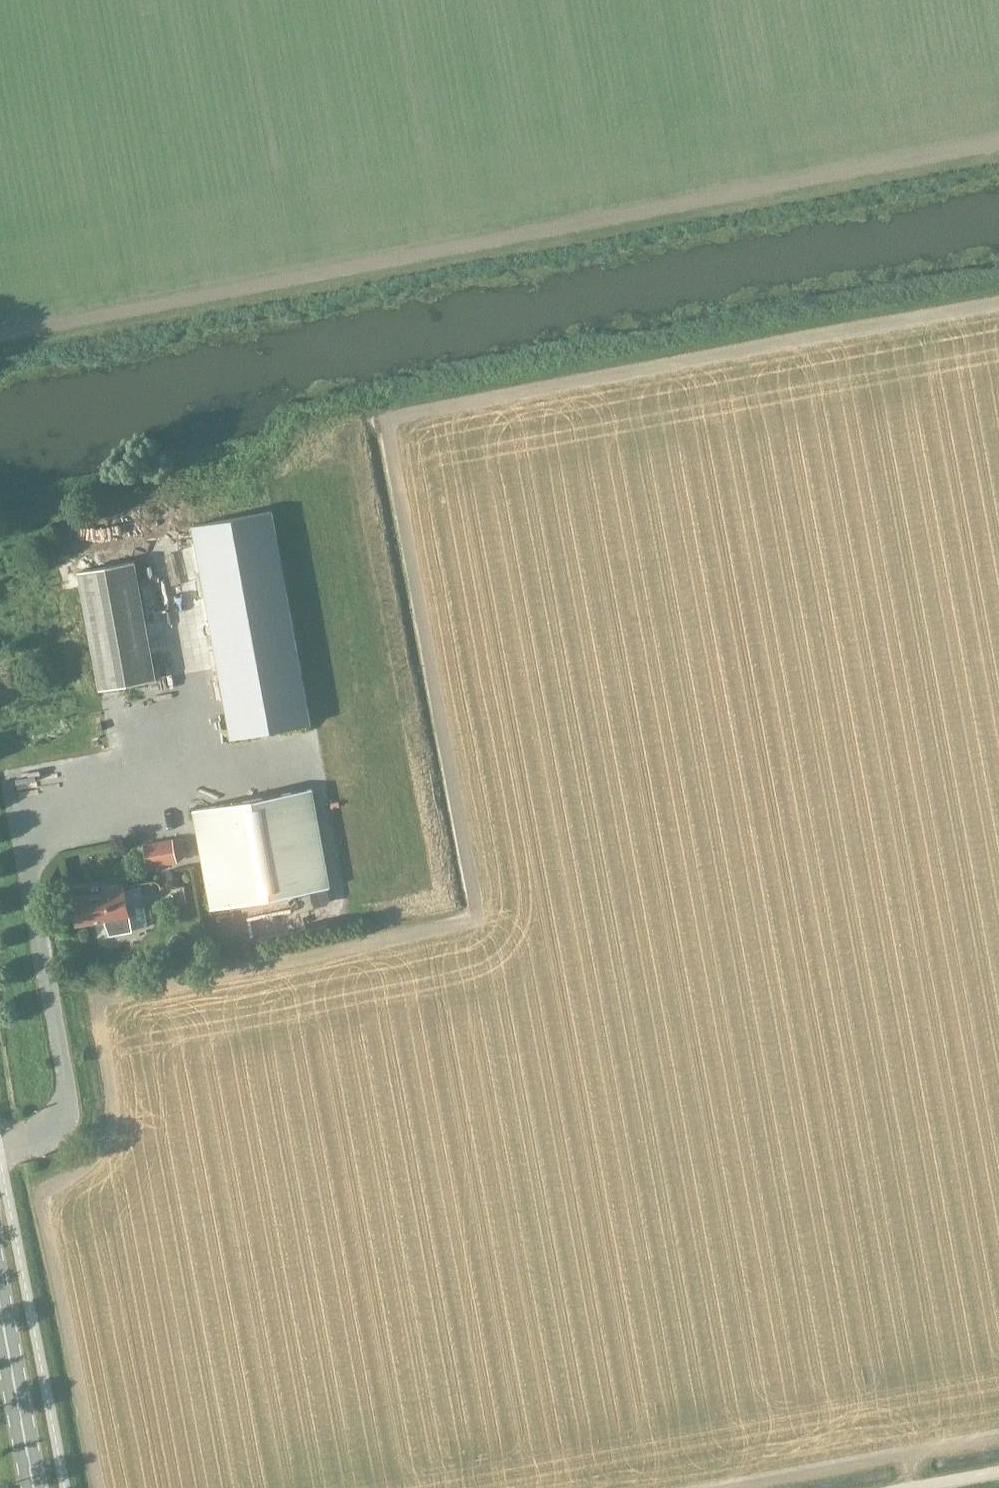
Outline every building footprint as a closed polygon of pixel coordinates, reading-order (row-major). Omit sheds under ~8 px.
[(193,525),(232,738),(311,724),(273,511),(193,525)] [(79,571),(100,689),(156,679),(135,561),(79,571)] [(312,789),(194,810),(211,909),(330,887),(312,789)] [(148,867),(177,861),(173,839),(143,845),(148,867)] [(75,926),(103,921),(110,934),(129,931),(132,931),(129,916),(130,916),(124,883),(102,887),(103,892),(71,898),(75,926)]
